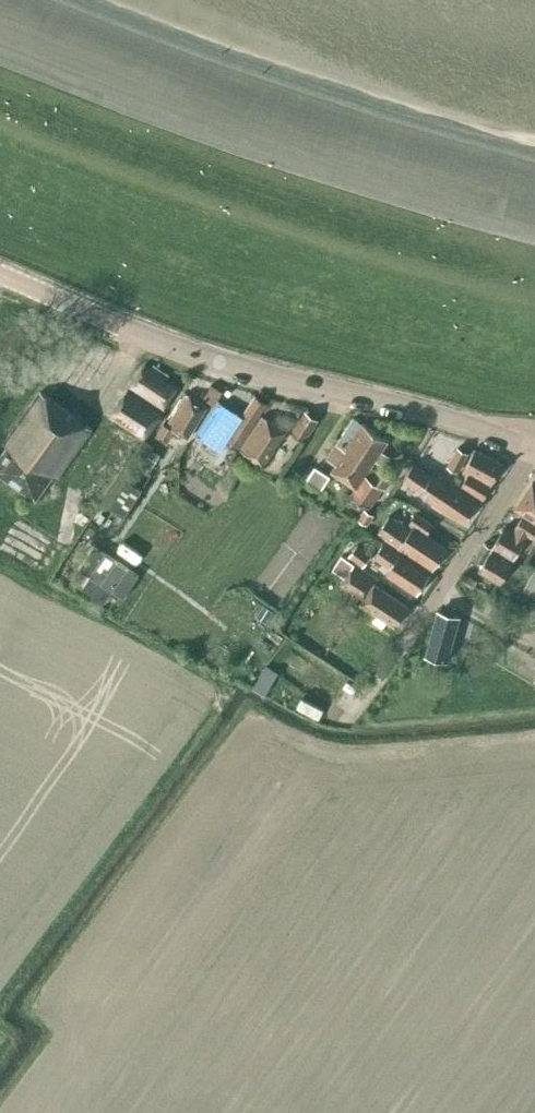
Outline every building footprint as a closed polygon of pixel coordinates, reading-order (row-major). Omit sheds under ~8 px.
[(180,386),(145,362),(129,387),(164,410),(180,386)] [(204,397),(214,403),(222,390),(212,383),(204,397)] [(127,388),(109,415),(144,439),(162,413),(127,388)] [(3,442),(7,445),(0,455),(0,474),(36,499),(52,475),(58,479),(92,427),(40,390),(3,442)] [(207,405),(186,392),(167,423),(163,422),(156,435),(166,442),(173,429),(188,438),(207,405)] [(224,442),(235,449),(267,402),(256,394),(242,415),(220,400),(197,434),(219,448),(224,442)] [(318,419),(305,410),(291,430),(304,439),(318,419)] [(286,430),(262,414),(240,448),(264,464),(286,430)] [(353,417),(336,442),(370,465),(371,464),(388,439),(364,422),(363,423),(353,417)] [(355,487),(370,465),(336,442),(326,456),(336,463),(331,470),(355,487)] [(447,465),(459,471),(468,452),(457,446),(447,465)] [(468,471),(461,486),(480,499),(481,497),(483,498),(503,463),(475,447),(464,469),(468,471)] [(480,499),(461,486),(436,469),(432,475),(414,462),(403,478),(422,490),(420,493),(465,522),(480,499)] [(371,464),(370,465),(355,487),(351,493),(370,506),(391,478),(371,464)] [(330,475),(315,465),(307,478),(322,488),(330,475)] [(533,481),(516,506),(534,519),(534,483),(533,481)] [(367,524),(373,515),(364,508),(357,517),(367,524)] [(398,548),(432,571),(447,547),(427,534),(434,523),(415,512),(409,521),(414,524),(411,529),(389,515),(378,532),(399,546),(398,548)] [(492,545),(513,558),(528,534),(534,539),(534,524),(522,516),(511,532),(503,526),(492,545)] [(386,573),(417,593),(430,573),(384,541),(374,556),(390,567),(386,573)] [(484,541),(471,562),(480,567),(479,569),(500,581),(511,562),(491,550),(493,547),(484,541)] [(346,558),(361,568),(372,553),(357,543),(346,558)] [(93,545),(78,567),(89,575),(81,586),(104,601),(111,590),(122,598),(138,575),(93,545)] [(346,558),(341,555),(333,568),(345,576),(341,582),(354,591),(351,596),(356,600),(359,595),(364,598),(376,578),(361,568),(346,558)] [(524,588),(534,595),(534,570),(534,569),(524,588)] [(376,578),(364,598),(361,602),(377,613),(372,620),(381,627),(386,619),(395,625),(408,606),(375,583),(377,579),(376,578)] [(490,600),(485,609),(493,614),(498,605),(490,600)] [(511,625),(517,614),(504,607),(498,618),(511,625)] [(427,653),(447,659),(459,615),(439,610),(427,653)] [(264,693),(271,681),(260,674),(252,686),(264,693)]
